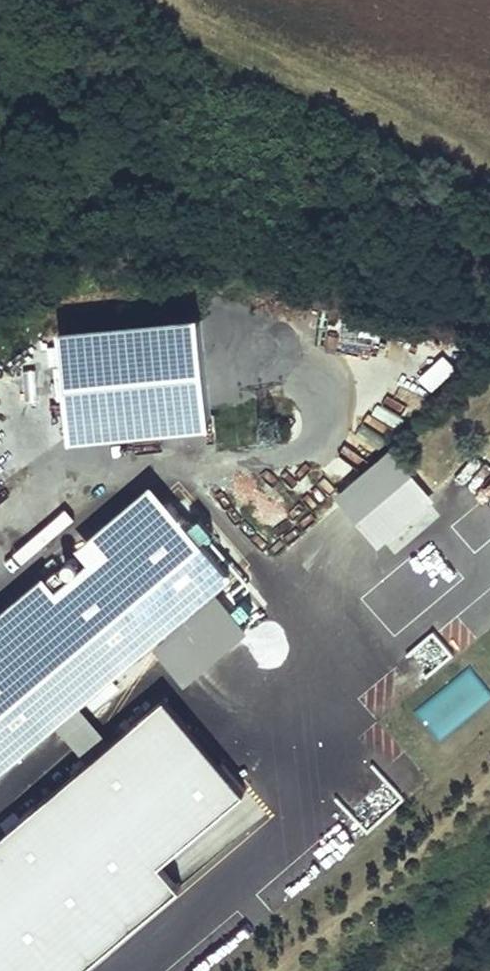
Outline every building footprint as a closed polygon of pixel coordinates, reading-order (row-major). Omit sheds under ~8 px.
[(204,316),(64,328),(77,427),(218,417),(204,316)] [(391,447),(335,496),(381,548),(437,500),(391,447)] [(180,493),(0,647),(0,782),(249,571),(180,493)] [(226,600),(253,629),(273,612),(246,582),(226,600)] [(188,686),(251,631),(221,597),(158,652),(188,686)] [(156,863),(241,790),(163,698),(0,836),(0,970),(79,970),(177,888),(156,863)]
